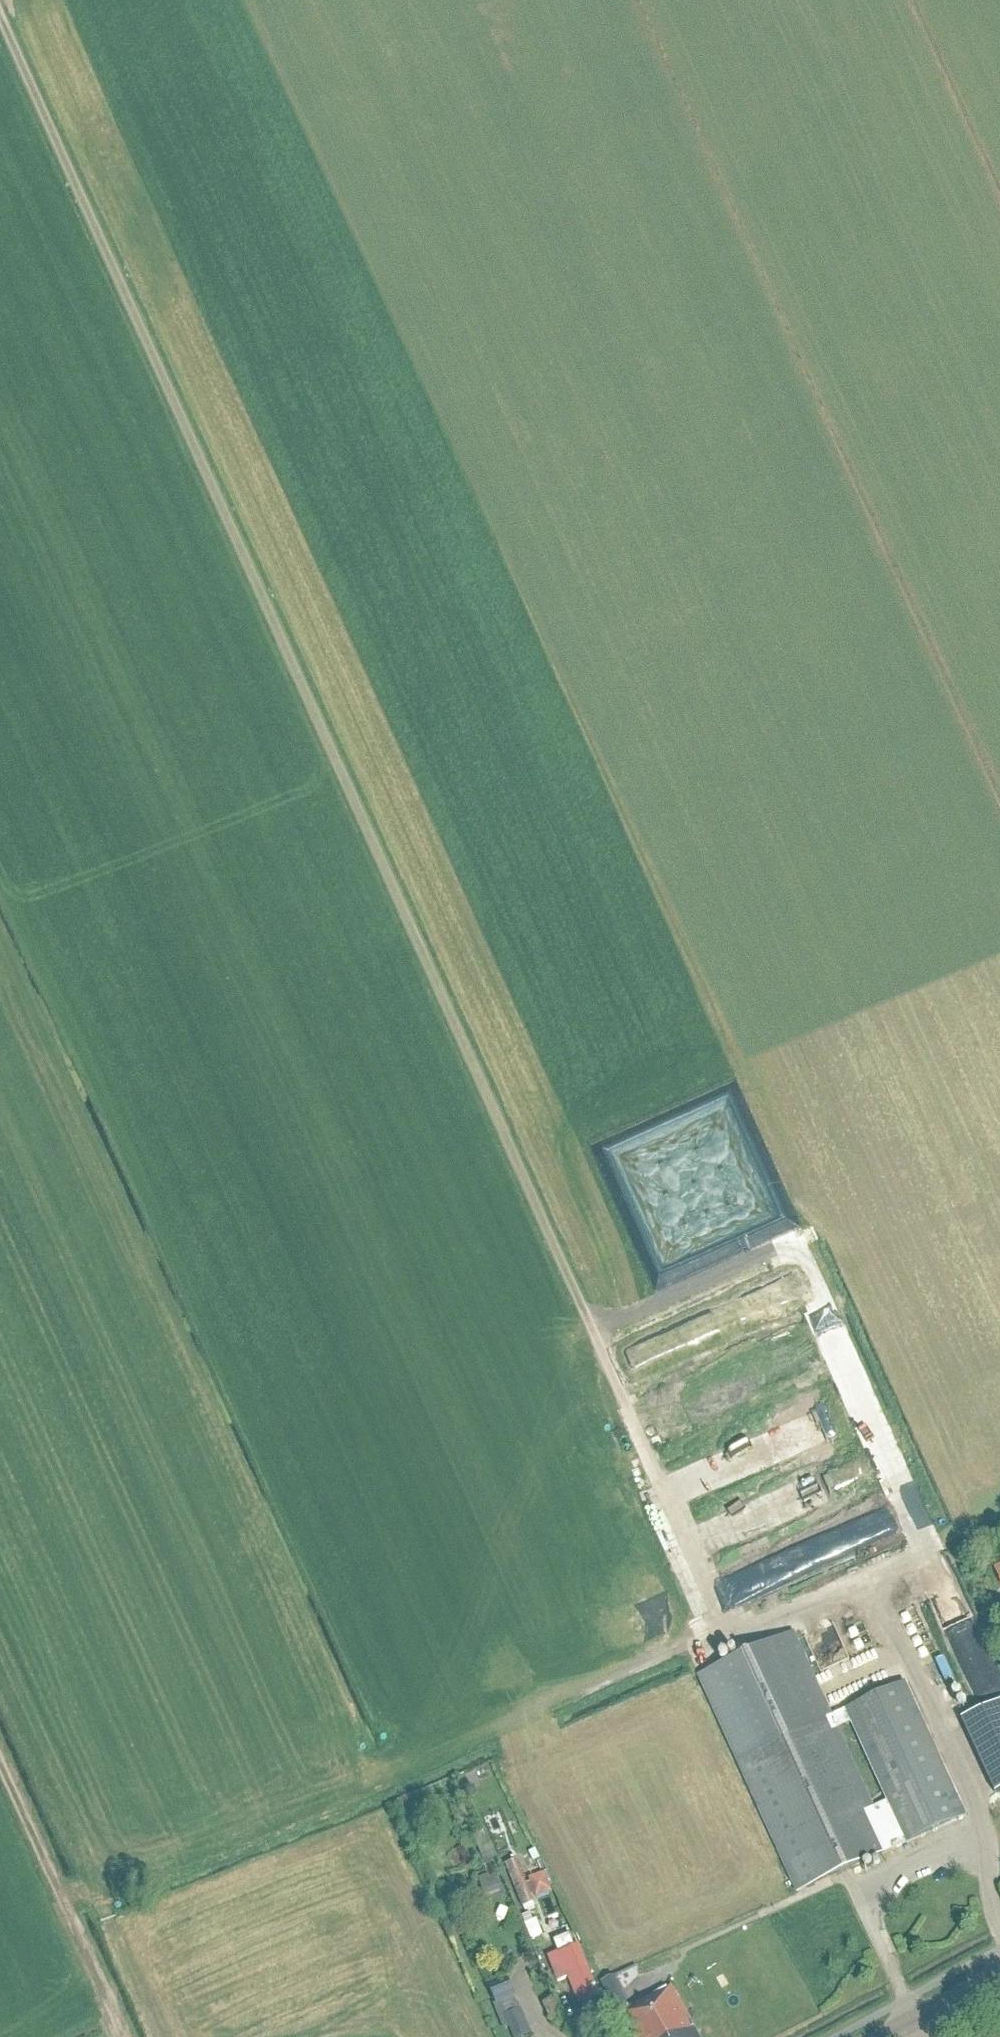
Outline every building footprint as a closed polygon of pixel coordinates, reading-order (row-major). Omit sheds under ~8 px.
[(746,1466),(835,1436),(825,1407),(736,1437),(746,1466)] [(855,1462),(789,1476),(794,1502),(860,1488),(855,1462)] [(780,1494),(760,1503),(756,1495),(710,1516),(721,1539),(786,1509),(780,1494)] [(754,1559),(767,1588),(875,1543),(863,1514),(754,1559)] [(798,1895),(906,1845),(966,1818),(905,1684),(832,1718),(794,1633),(699,1676),(737,1761),(798,1895)] [(971,1774),(999,1763),(999,1749),(995,1737),(962,1750),(971,1774)] [(481,1863),(485,1873),(496,1869),(492,1858),(481,1863)] [(534,1905),(517,1862),(505,1866),(522,1909),(534,1905)] [(552,1894),(544,1875),(529,1880),(536,1900),(552,1894)] [(531,1941),(543,1936),(536,1921),(524,1926),(531,1941)] [(575,1949),(569,1936),(554,1943),(558,1954),(547,1959),(557,1984),(567,1980),(578,2007),(582,2006),(583,2010),(596,2004),(595,2001),(601,1998),(579,1947),(575,1949)] [(632,2036),(698,2036),(671,1988),(620,2016),(632,2036)] [(511,2036),(523,2036),(527,2035),(519,2016),(505,2022),(511,2036)]
